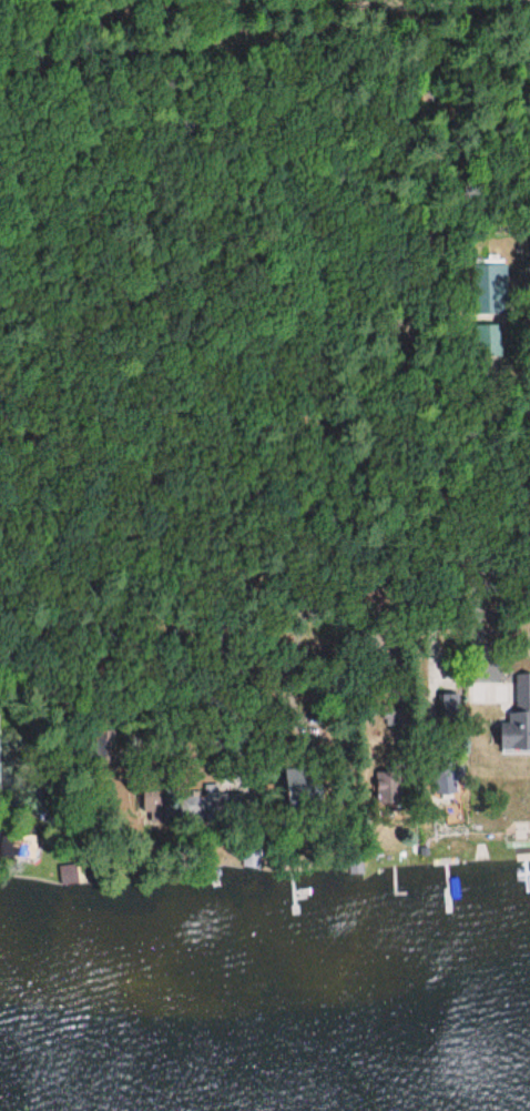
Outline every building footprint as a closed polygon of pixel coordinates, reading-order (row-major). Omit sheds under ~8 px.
[(477,267),(477,315),(508,315),(508,267),(477,267)] [(515,675),(515,713),(506,713),(506,723),(497,723),(497,755),(529,755),(529,675),(515,675)] [(457,696),(439,696),(439,718),(457,718),(457,696)] [(94,731),(94,764),(115,764),(115,731),(94,731)] [(453,795),(453,780),(461,780),(461,763),(432,763),(432,795),(453,795)] [(140,813),(165,813),(165,786),(140,786),(140,813)] [(220,795),(181,795),(181,817),(220,817),(220,795)] [(244,867),(258,867),(258,851),(244,851),(244,867)]
